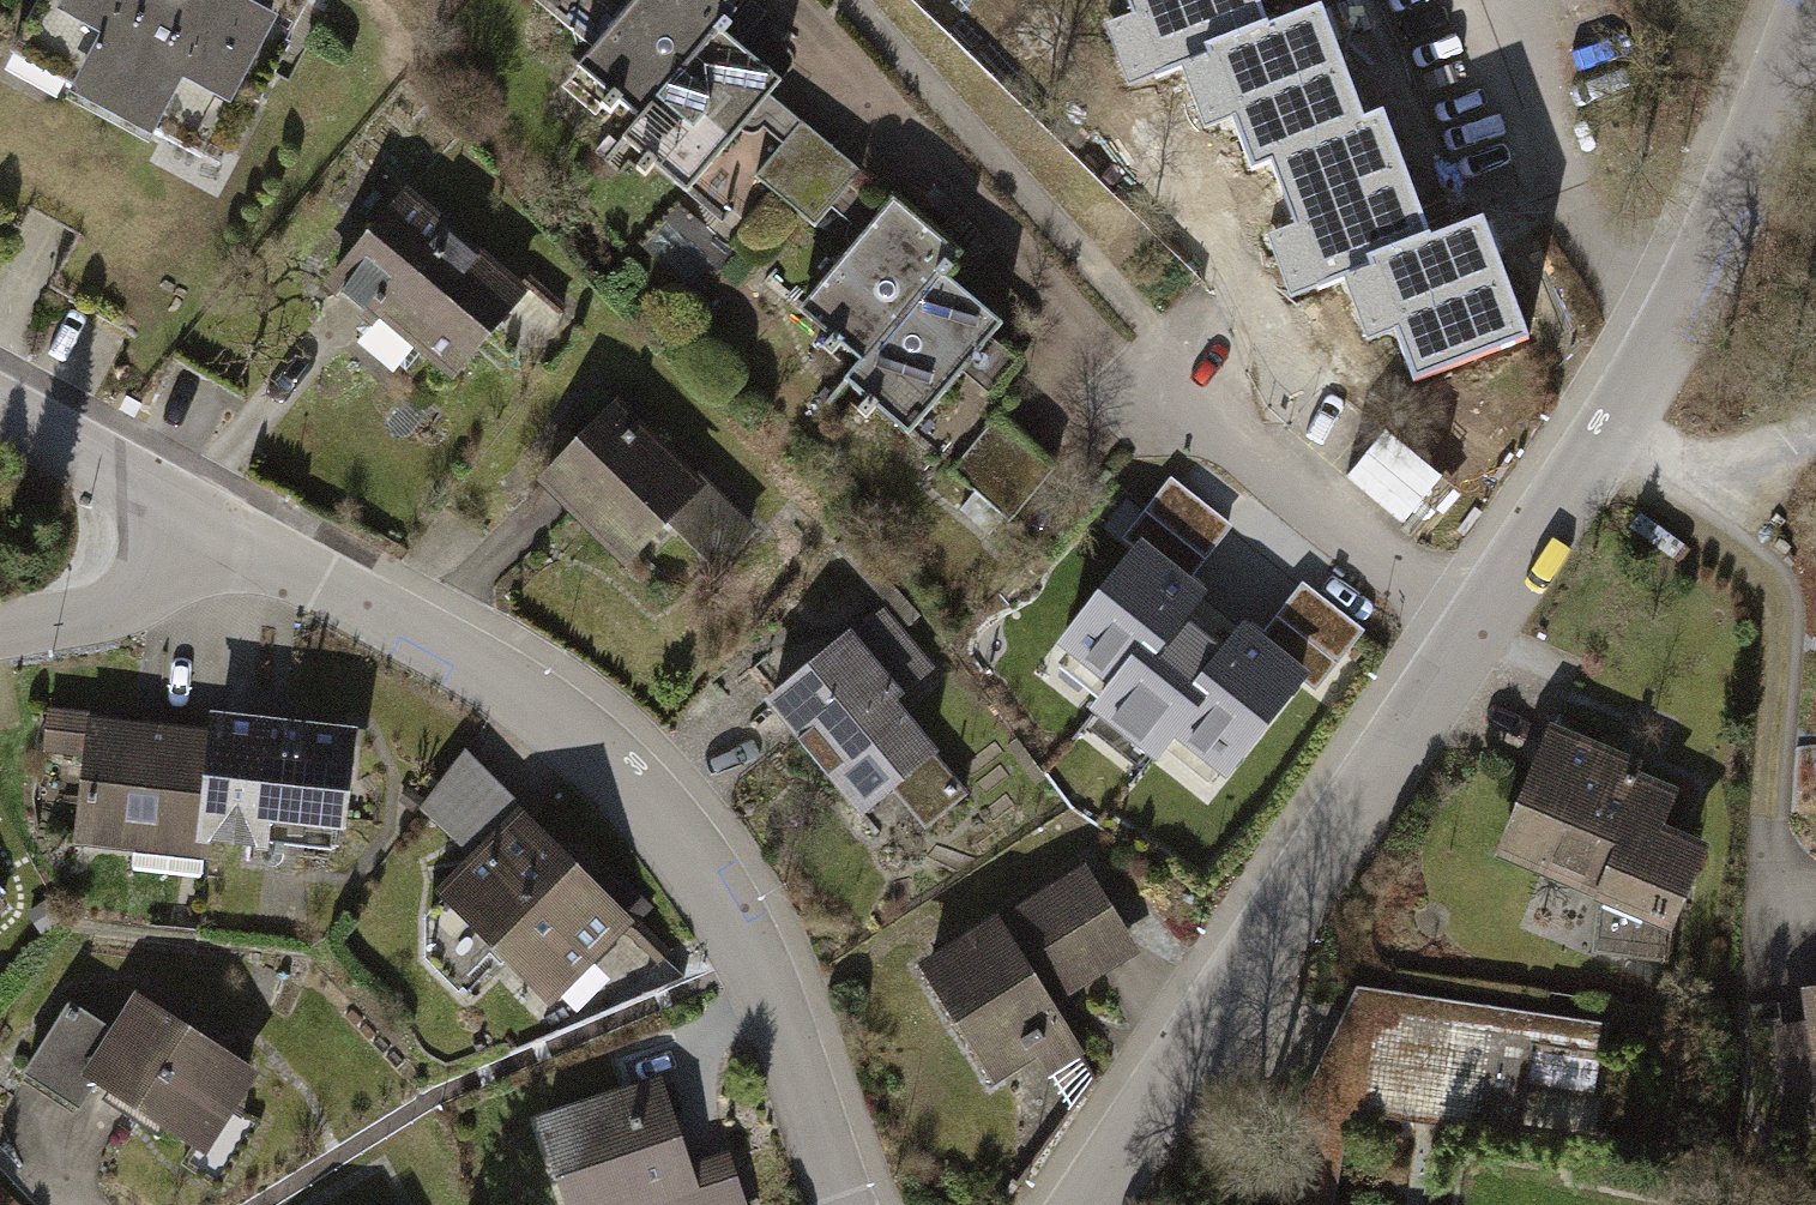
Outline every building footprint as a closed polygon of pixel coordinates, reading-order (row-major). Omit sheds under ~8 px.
[(306,0),(48,0),(19,53),(219,164),(310,2),(306,0)] [(694,0),(642,0),(567,82),(691,194),(790,86),(694,0)] [(1122,42),(1141,35),(1154,69),(1181,63),(1202,119),(1232,109),(1286,261),(1306,253),(1316,282),(1339,276),(1358,334),(1387,321),(1412,380),(1530,336),(1481,220),(1428,239),(1385,112),(1358,122),(1318,8),(1265,27),(1255,0),(1106,0),(1122,42)] [(801,125),(756,178),(817,229),(862,175),(801,125)] [(865,179),(827,227),(859,252),(897,204),(865,179)] [(534,293),(402,202),(339,293),(471,384),(534,293)] [(1008,322),(893,221),(797,330),(913,431),(1008,322)] [(707,485),(619,402),(538,488),(626,571),(668,526),(707,485)] [(1202,575),(1238,515),(1173,476),(1137,536),(1202,575)] [(719,566),(761,527),(722,486),(680,525),(719,566)] [(1212,597),(1141,542),(1056,649),(1109,691),(1090,716),(1163,774),(1183,749),(1231,787),(1314,682),(1249,631),(1232,654),(1192,623),(1212,597)] [(1269,630),(1317,681),(1366,635),(1318,584),(1269,630)] [(924,672),(887,615),(765,694),(878,867),(977,804),(900,687),(924,672)] [(354,728),(213,713),(211,732),(200,832),(341,848),(354,728)] [(200,832),(211,732),(66,714),(50,842),(195,860),(200,832)] [(1702,802),(1556,751),(1516,867),(1662,918),(1702,802)] [(641,944),(516,835),(454,906),(578,1015),(641,944)] [(206,887),(207,861),(139,857),(138,883),(206,887)] [(1087,864),(921,966),(998,1090),(1038,1065),(1049,1083),(1088,1059),(1057,1009),(1143,956),(1087,864)] [(21,921),(0,889),(0,936),(21,921)] [(1792,993),(1808,1113),(1815,1112),(1815,990),(1792,993)] [(254,1078),(134,1007),(91,1079),(211,1150),(254,1078)] [(1521,1124),(1531,1076),(1597,1090),(1605,1050),(1463,1020),(1445,1108),(1521,1124)] [(685,1089),(564,1122),(587,1204),(717,1204),(685,1089)]
